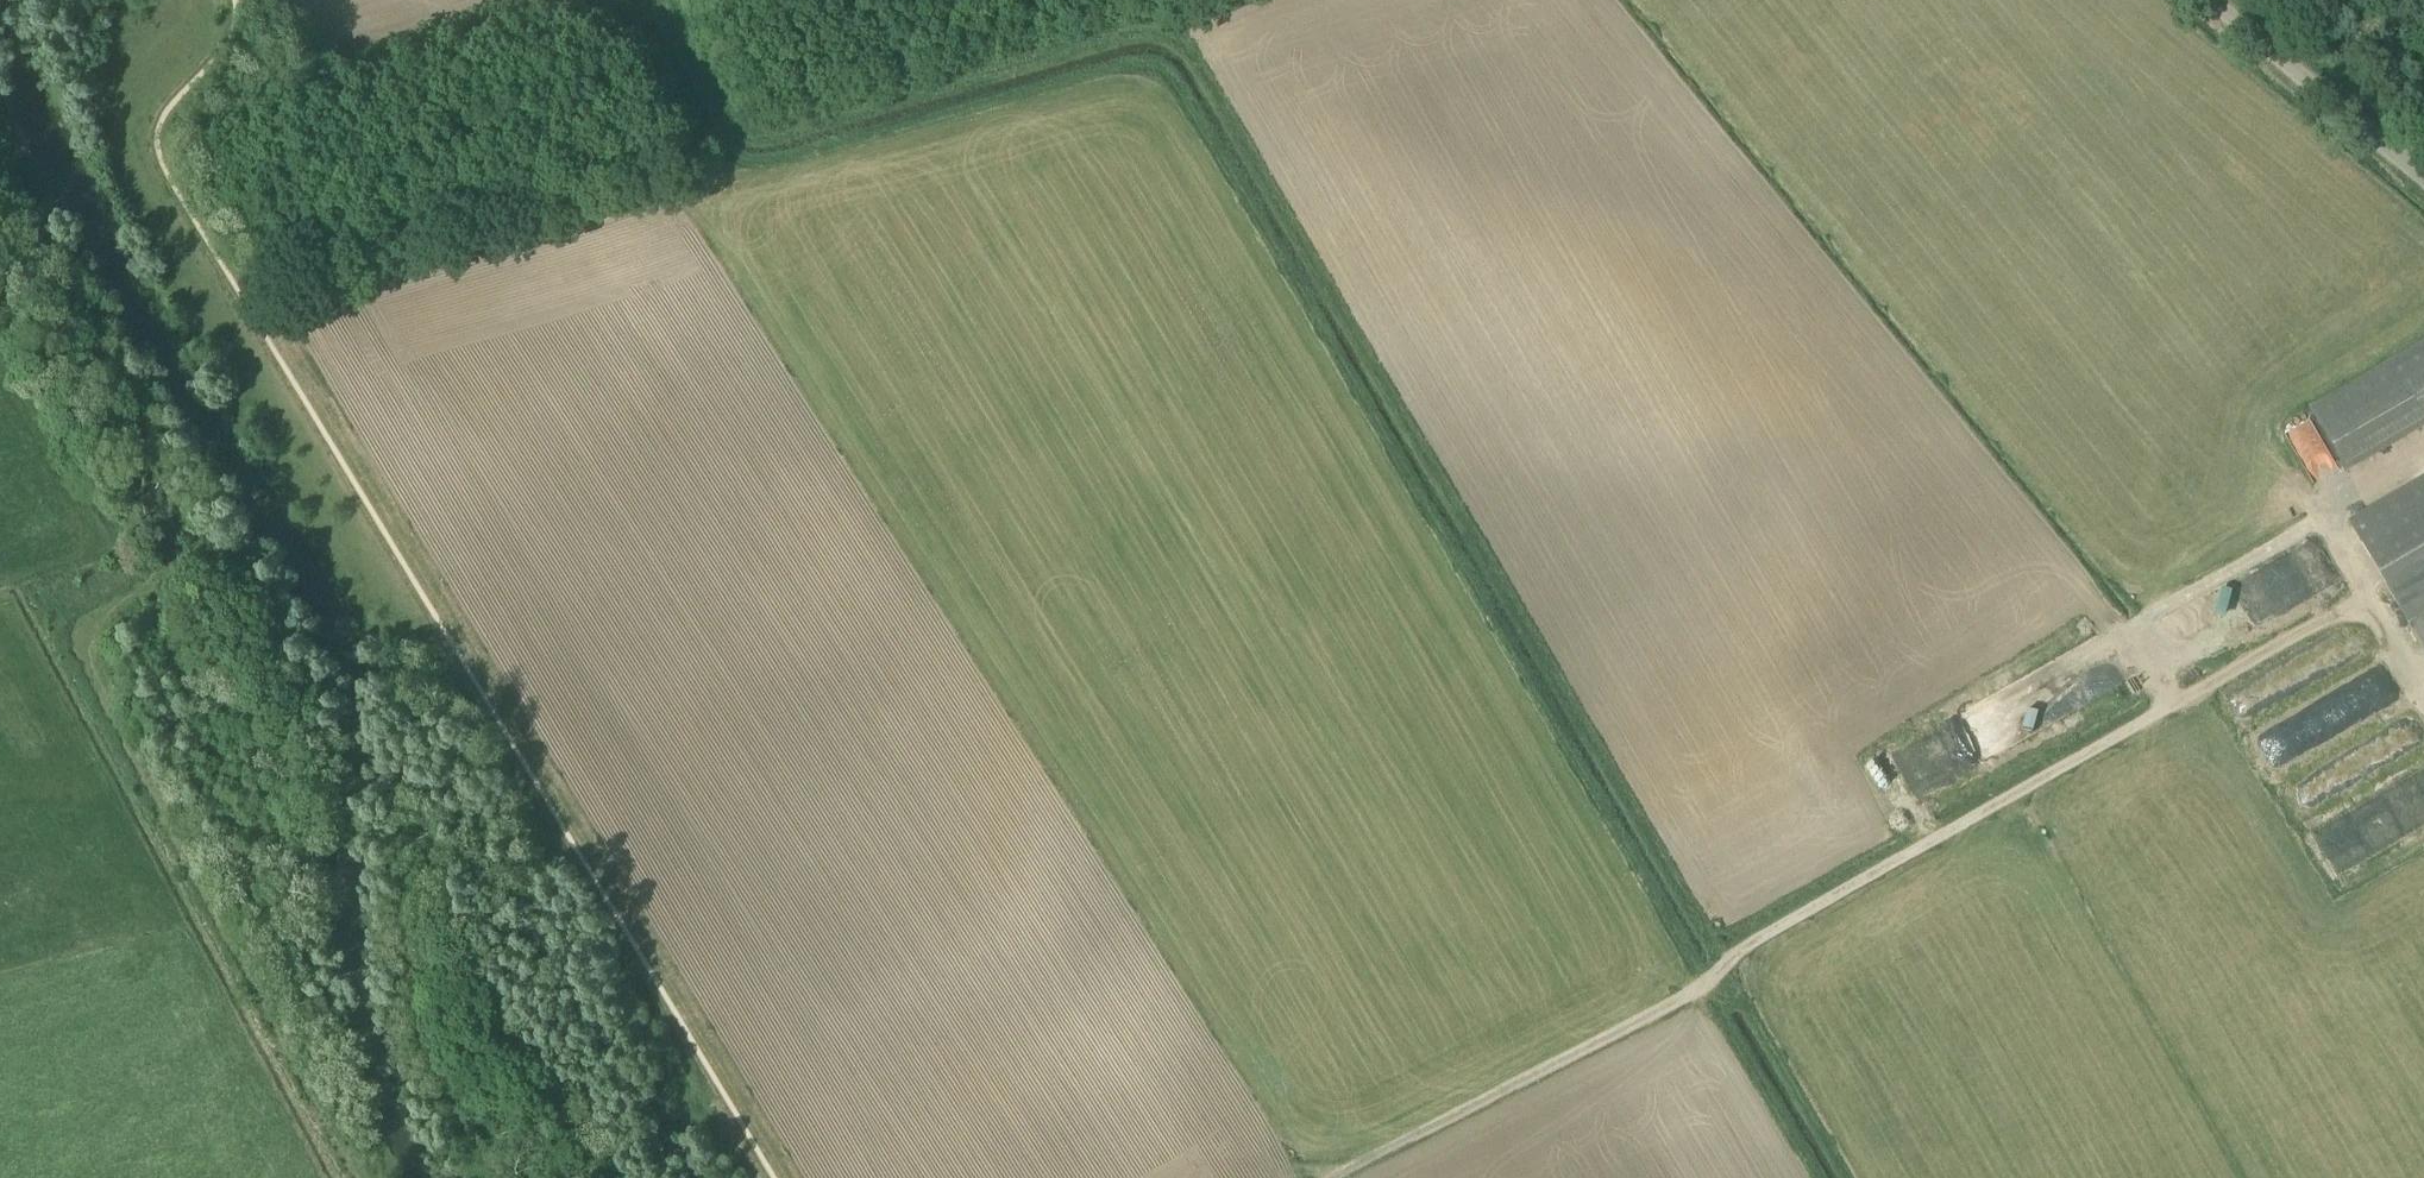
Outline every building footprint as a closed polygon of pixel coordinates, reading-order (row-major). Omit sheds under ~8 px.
[(2423,425),(2423,343),(2309,409),(2344,471),(2423,425)] [(2350,524),(2423,652),(2423,481),(2350,524)] [(2184,669),(2190,681),(2211,671),(2205,659),(2184,669)] [(1969,729),(1908,753),(1920,785),(1982,761),(1969,729)] [(2394,837),(2400,846),(2423,833),(2423,762),(2314,822),(2338,867),(2394,837)] [(2304,810),(2332,792),(2319,772),(2291,789),(2304,810)]
